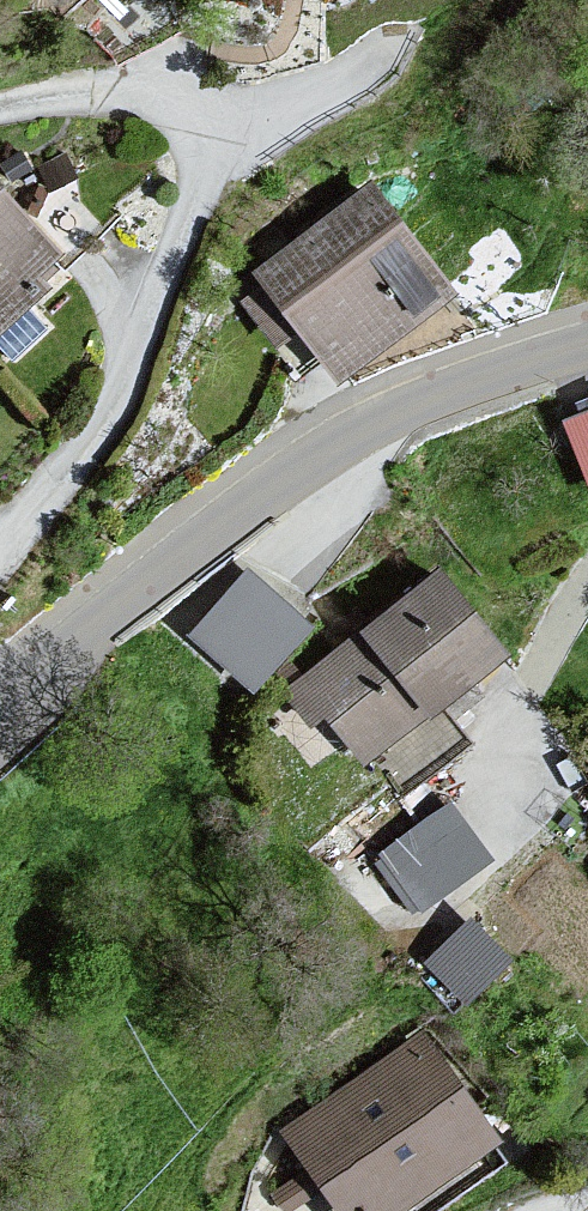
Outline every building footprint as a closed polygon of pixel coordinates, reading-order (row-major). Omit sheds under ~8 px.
[(370,185),(255,274),(341,384),(456,295),(370,185)] [(0,210),(0,344),(77,257),(15,195),(0,210)] [(564,420),(587,483),(587,411),(564,420)] [(510,654),(442,568),(287,689),(356,776),(436,713),(510,654)] [(250,572),(190,638),(253,694),(312,629),(250,572)] [(450,801),(371,858),(414,918),(494,861),(450,801)] [(513,960),(471,918),(426,964),(467,1006),(513,960)] [(282,1132),(339,1210),(403,1210),(502,1141),(423,1031),(282,1132)]
